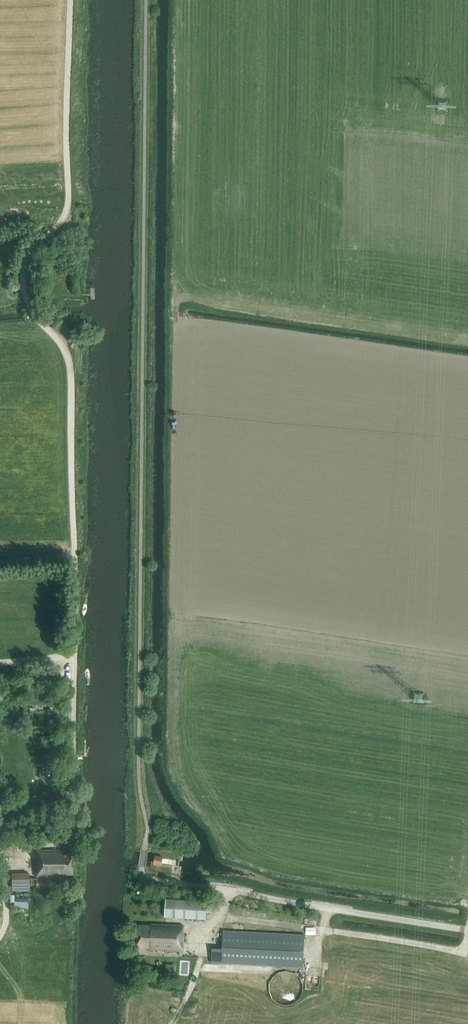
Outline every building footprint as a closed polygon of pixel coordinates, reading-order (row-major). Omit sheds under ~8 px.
[(62,280),(61,272),(51,273),(51,281),(62,280)] [(32,685),(51,686),(51,674),(36,673),(36,679),(32,679),(32,685)] [(61,744),(51,745),(53,759),(63,758),(61,744)] [(39,777),(51,786),(59,775),(47,766),(39,777)] [(73,875),(73,853),(64,853),(64,850),(37,850),(37,859),(36,859),(36,877),(59,877),(59,879),(67,879),(67,875),(73,875)] [(155,856),(155,857),(154,864),(161,865),(163,857),(155,856)] [(29,891),(29,888),(28,873),(12,873),(12,892),(29,891)] [(51,878),(36,878),(31,878),(31,885),(36,885),(36,888),(51,888),(51,878)] [(15,909),(29,909),(29,899),(11,898),(11,904),(15,904),(15,909)] [(165,899),(164,917),(205,919),(206,901),(165,899)] [(183,951),(183,943),(183,933),(183,925),(151,924),(150,926),(139,925),(138,948),(150,948),(150,950),(183,951)] [(212,963),(218,963),(302,967),(304,935),(223,931),(222,949),(213,948),(212,963)] [(270,995),(273,1000),(277,1003),(281,1005),(287,1005),(292,1004),(296,1002),(300,998),(302,994),(303,989),(302,984),(300,979),(297,975),(293,972),(288,971),(283,971),(278,973),(274,976),(271,978),(270,982),(269,987),(269,991),(270,995)]
